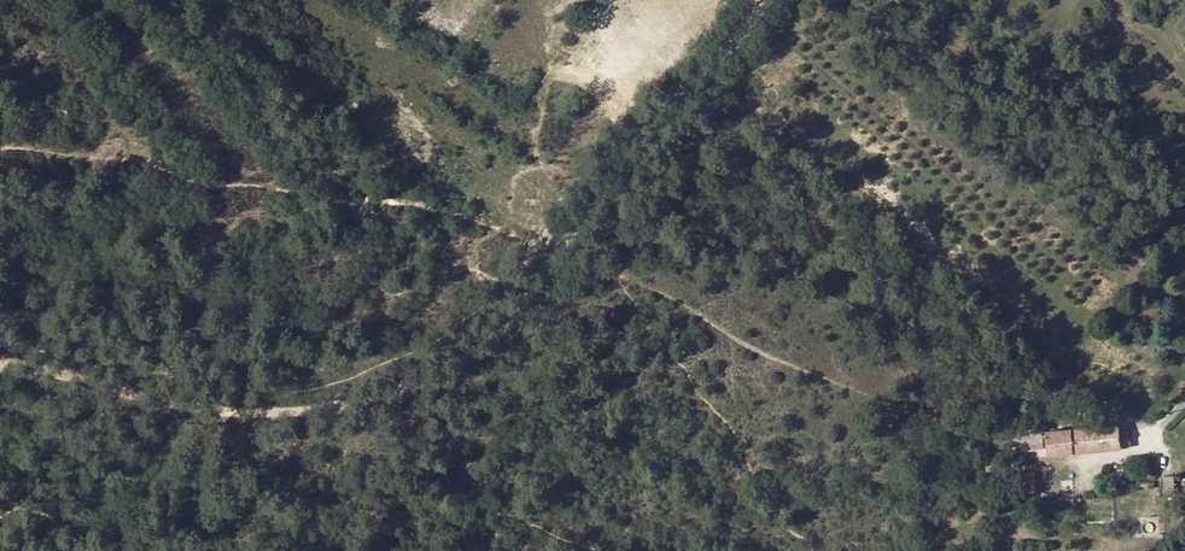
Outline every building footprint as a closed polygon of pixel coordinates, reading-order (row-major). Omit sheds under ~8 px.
[(1115,420),(1110,420),(1109,416),(1109,414),(1097,415),(1097,421),(1047,425),(1049,447),(1132,441),(1130,425),(1121,425),(1121,415),(1115,416),(1115,420)] [(994,442),(1045,435),(1043,421),(1034,423),(1033,417),(1018,420),(1019,425),(992,429),(994,442)] [(989,465),(997,464),(994,442),(986,443),(989,465)]
